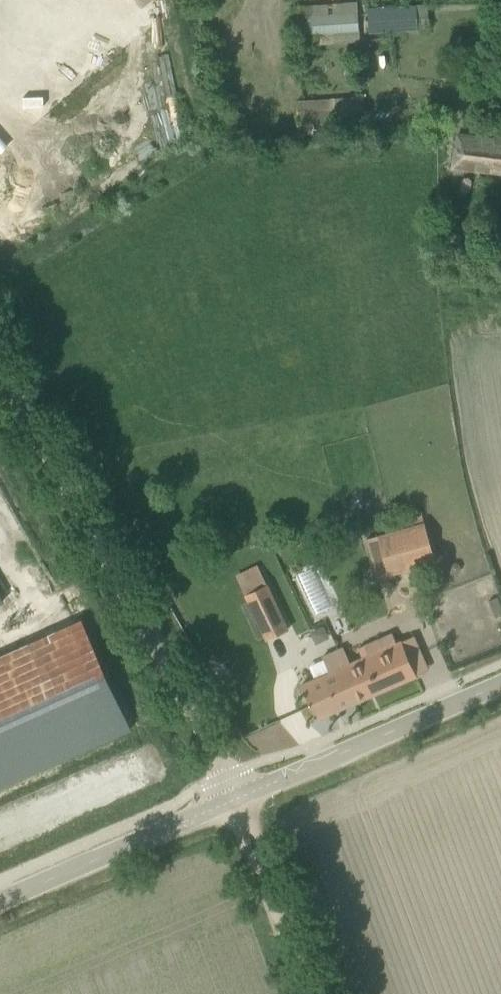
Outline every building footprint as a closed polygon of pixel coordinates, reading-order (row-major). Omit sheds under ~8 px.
[(291,6),(293,46),(360,43),(358,2),(291,6)] [(367,7),(368,33),(418,30),(416,5),(367,7)] [(296,100),(298,135),(365,131),(363,96),(296,100)] [(500,173),(500,140),(458,134),(452,167),(500,173)] [(383,556),(388,575),(435,561),(424,523),(366,539),(371,559),(383,556)] [(236,577),(266,640),(288,629),(258,566),(236,577)] [(488,600),(495,617),(500,615),(500,607),(497,597),(488,600)] [(128,733),(80,622),(0,657),(0,787),(128,733)] [(318,654),(336,645),(324,622),(307,631),(318,654)] [(362,658),(350,663),(343,647),(323,656),(330,672),(302,684),(317,719),(416,676),(407,656),(419,650),(413,636),(397,643),(392,632),(357,647),(362,658)]
